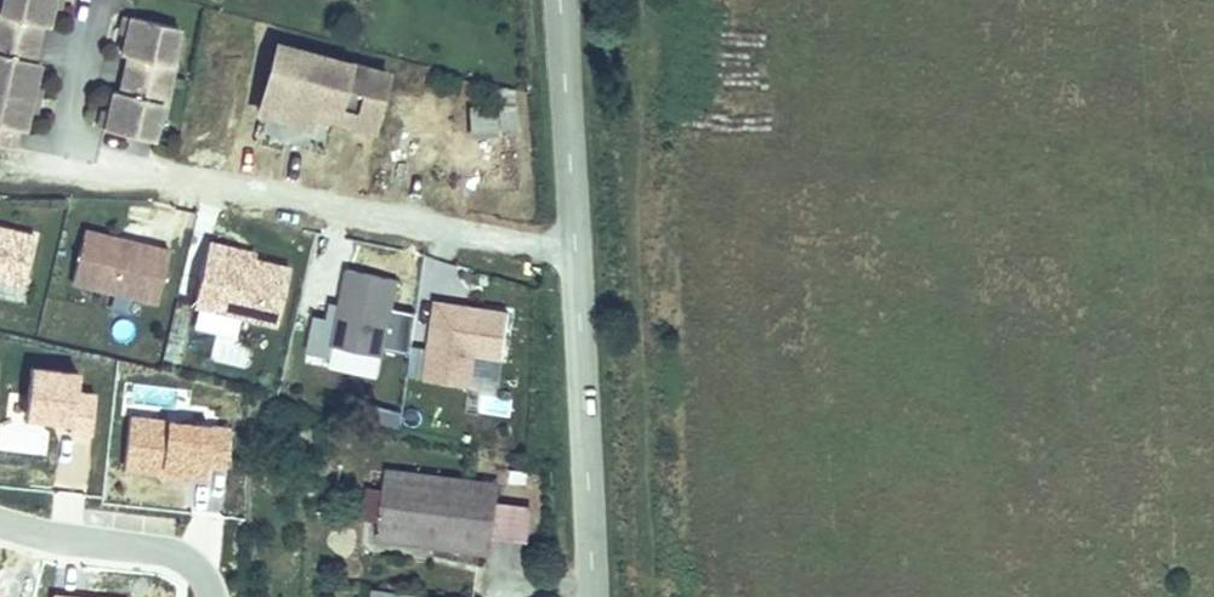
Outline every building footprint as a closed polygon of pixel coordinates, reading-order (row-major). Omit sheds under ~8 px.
[(45,58),(38,56),(46,20),(53,21),(57,0),(8,0),(6,10),(2,9),(0,18),(0,139),(19,142),(24,123),(30,125),(45,58)] [(166,96),(172,58),(168,57),(175,20),(127,12),(121,50),(128,51),(122,88),(115,87),(109,125),(157,133),(163,96),(166,96)] [(369,120),(385,64),(301,40),(282,107),(306,114),(313,91),(333,97),(330,109),(369,120)] [(513,99),(477,102),(479,128),(476,128),(480,182),(490,181),(491,192),(520,190),(513,99)] [(32,228),(0,221),(0,271),(22,276),(32,228)] [(167,243),(81,225),(70,279),(155,297),(167,243)] [(227,240),(207,235),(193,300),(276,317),(288,259),(250,251),(226,246),(227,240)] [(252,245),(227,240),(226,246),(250,251),(252,245)] [(401,268),(350,259),(343,296),(334,294),(332,308),(319,306),(312,342),(335,346),(337,335),(387,344),(401,268)] [(500,387),(505,302),(426,298),(422,383),(500,387)] [(377,488),(370,553),(492,569),(501,503),(377,488)]
